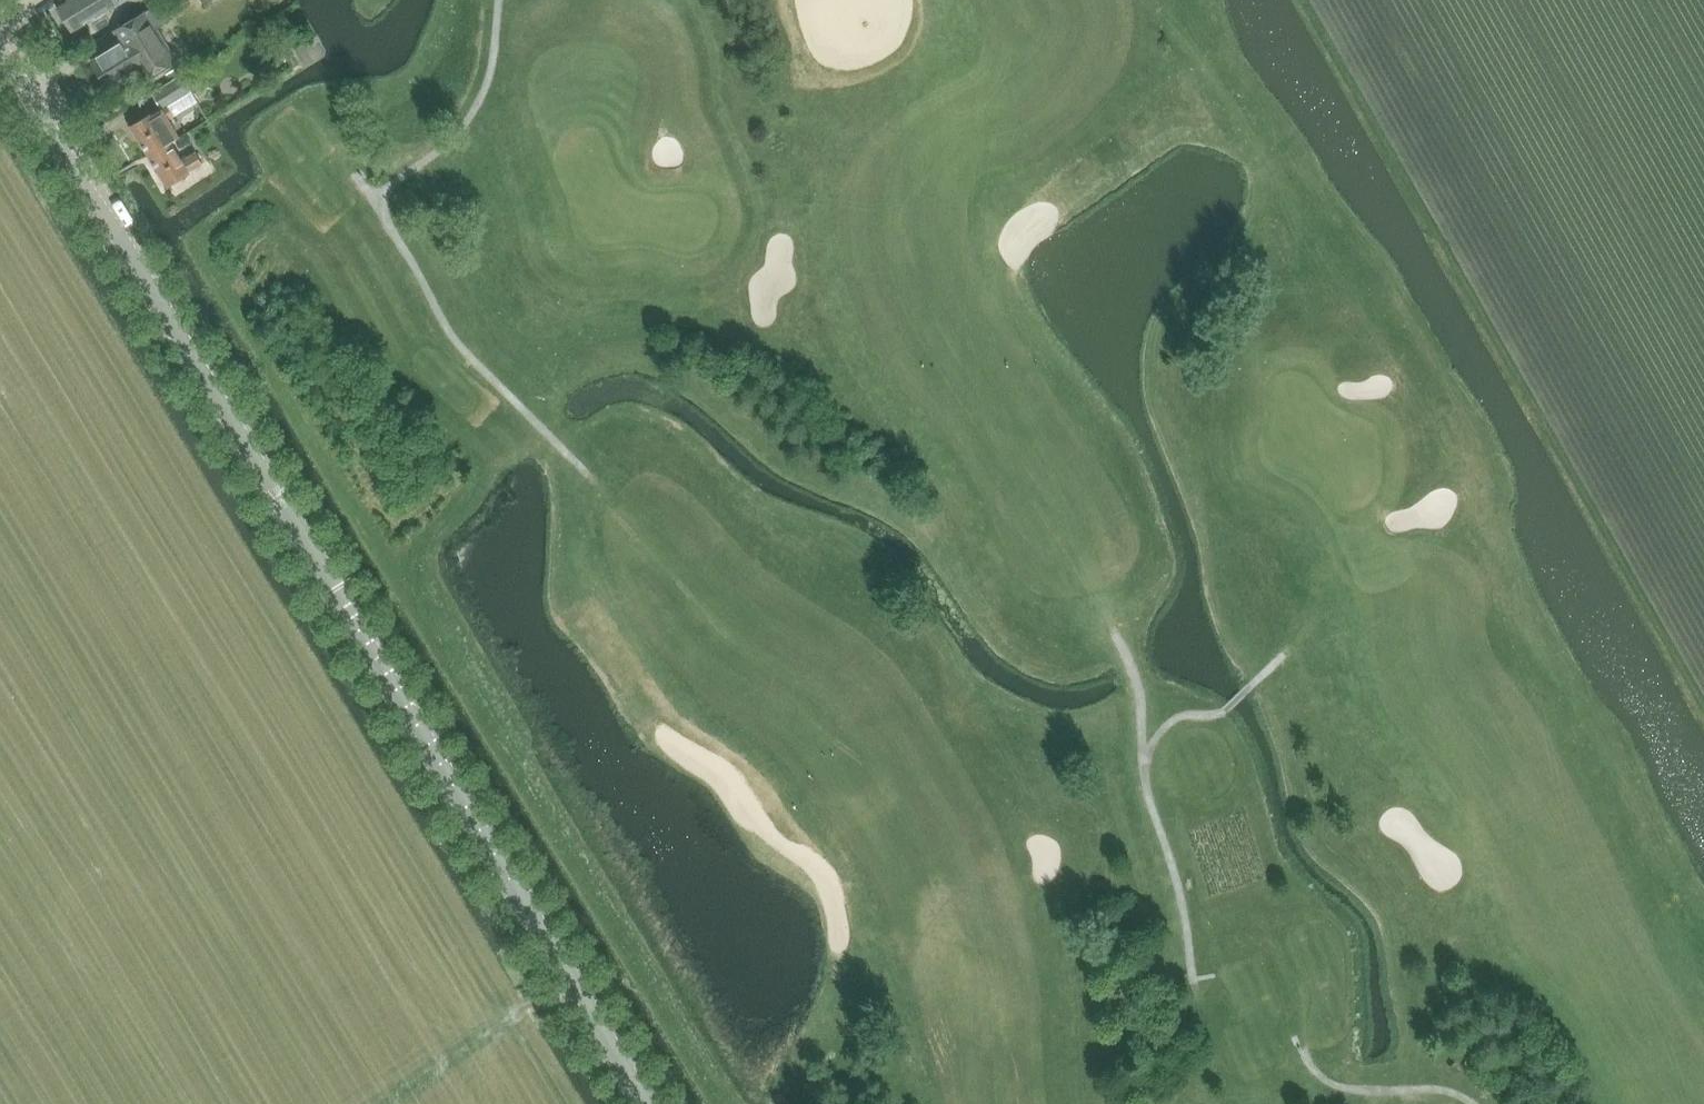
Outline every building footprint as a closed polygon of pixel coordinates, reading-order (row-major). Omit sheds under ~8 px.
[(73,30),(120,1),(119,0),(55,0),(73,30)] [(125,41),(91,62),(107,87),(122,78),(123,79),(129,75),(129,74),(145,64),(153,77),(173,65),(172,62),(176,60),(165,41),(147,12),(118,30),(125,41)] [(153,93),(162,107),(152,113),(152,112),(131,124),(149,155),(170,142),(179,137),(168,119),(174,116),(167,104),(190,90),(182,76),(153,93)] [(170,142),(149,155),(167,185),(189,172),(188,171),(201,163),(194,152),(181,160),(170,142)]
